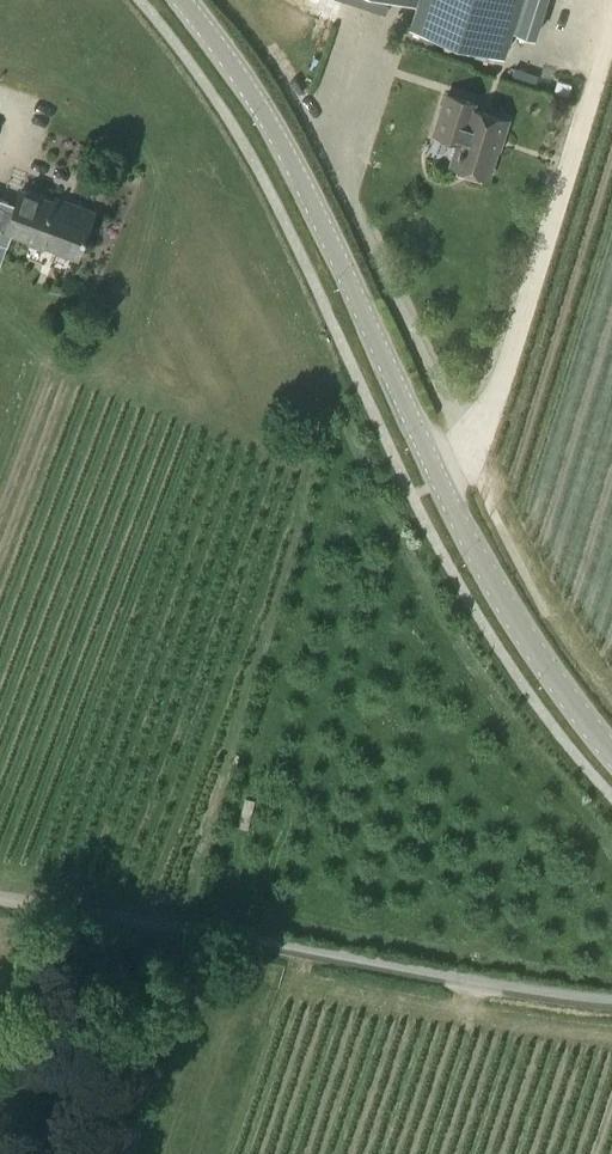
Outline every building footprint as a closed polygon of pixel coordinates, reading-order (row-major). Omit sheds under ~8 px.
[(417,3),(410,26),(504,55),(512,29),(521,0),(408,0),(417,3)] [(512,29),(535,37),(547,0),(521,0),(512,29)] [(515,66),(512,77),(536,86),(540,74),(515,66)] [(507,122),(472,111),(474,105),(446,96),(434,135),(458,143),(450,167),(488,178),(497,151),(498,151),(507,122)] [(76,259),(93,216),(68,207),(67,210),(20,193),(5,232),(76,259)]
